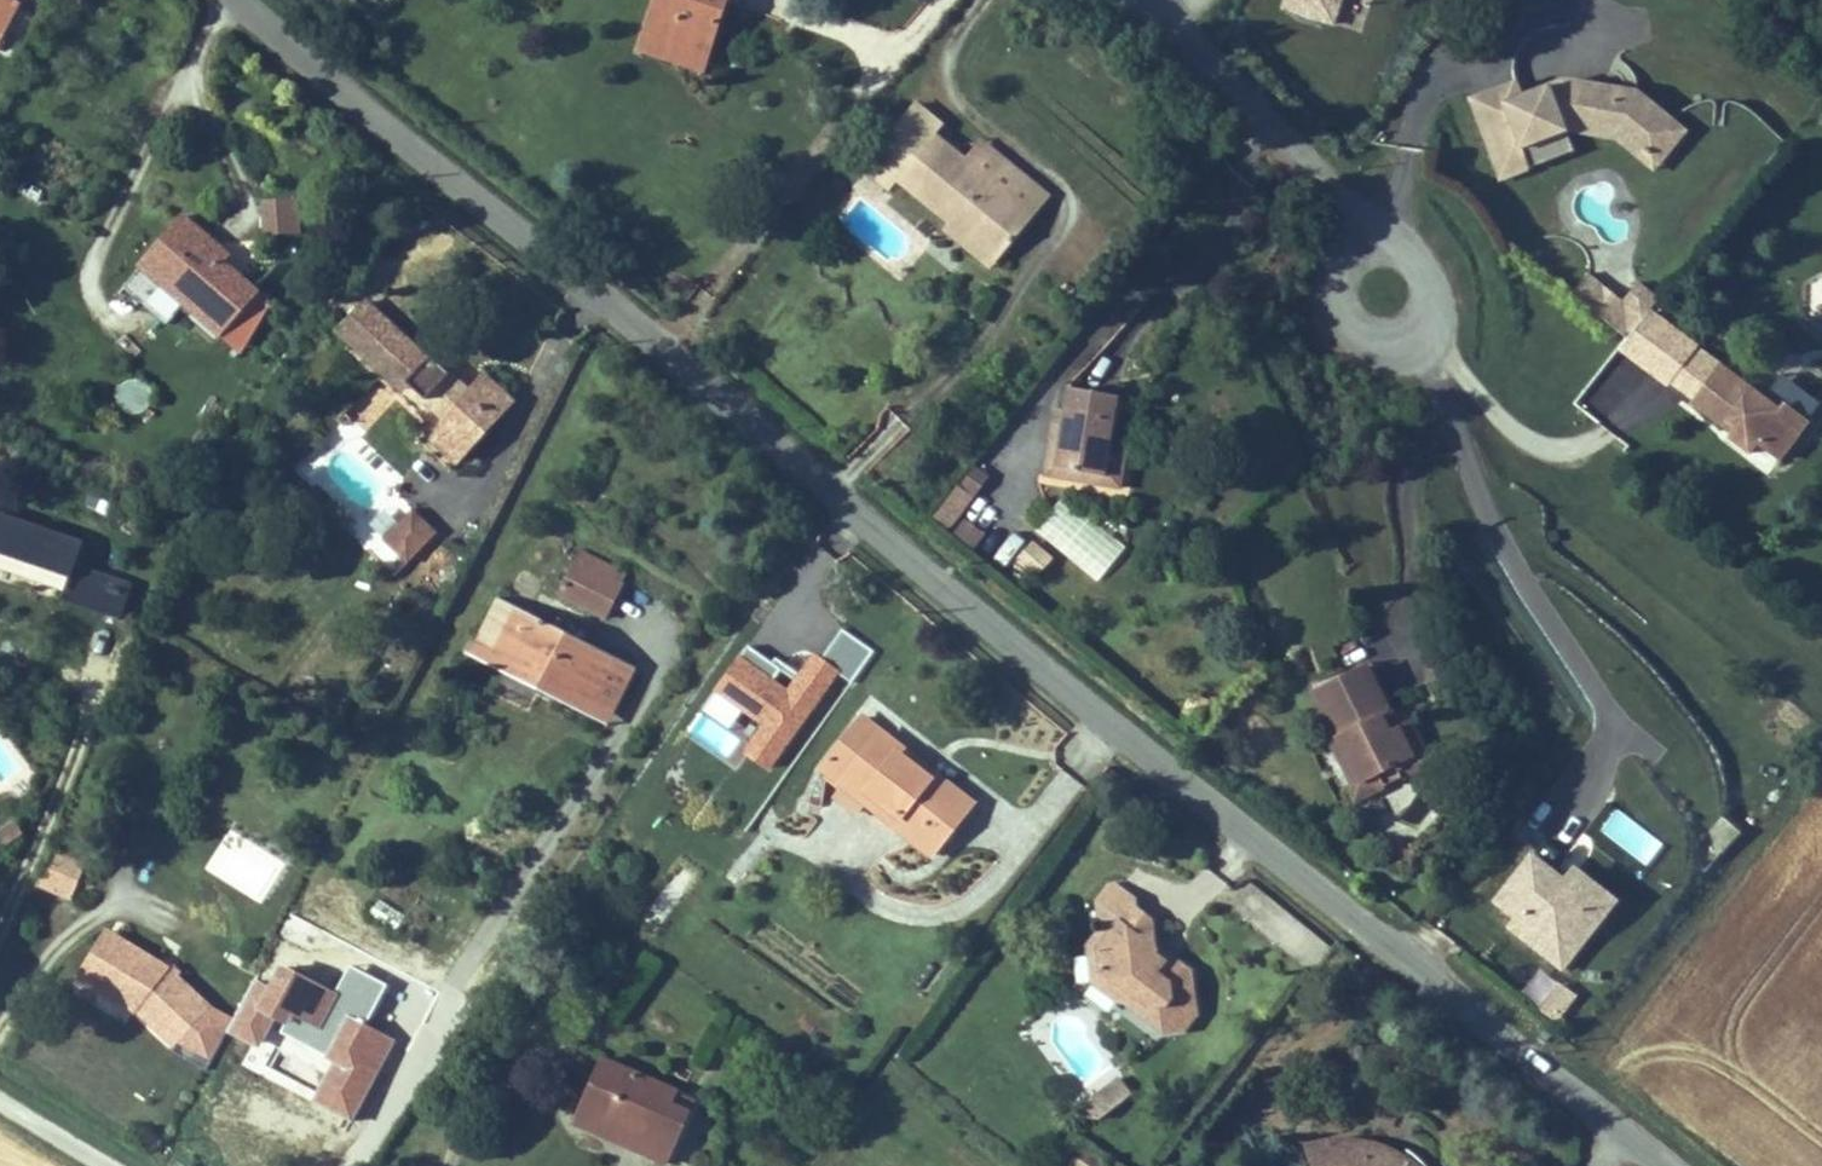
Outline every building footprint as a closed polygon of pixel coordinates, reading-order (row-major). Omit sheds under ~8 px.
[(23,5),(14,0),(0,0),(0,52),(23,5)] [(635,53),(704,75),(728,0),(652,0),(635,53)] [(1280,9),(1335,27),(1344,0),(1283,0),(1280,9)] [(1654,176),(1689,134),(1639,93),(1562,80),(1522,95),(1517,79),(1467,98),(1499,184),(1530,172),(1528,168),(1573,151),(1567,134),(1614,143),(1654,176)] [(976,171),(947,147),(957,136),(929,113),(888,163),(916,186),(914,188),(967,232),(969,228),(1016,266),(1047,228),(976,171)] [(976,171),(1047,228),(1065,205),(995,148),(976,171)] [(916,186),(888,163),(877,176),(906,199),(914,188),(916,186)] [(299,234),(299,200),(264,201),(265,235),(299,234)] [(261,291),(228,263),(235,255),(188,215),(141,269),(221,337),(261,291)] [(1006,278),(1016,266),(969,228),(967,232),(959,241),(1006,278)] [(1592,278),(1575,299),(1631,344),(1663,304),(1642,287),(1627,306),(1592,278)] [(364,301),(333,335),(439,432),(427,444),(455,469),(515,404),(484,375),(471,390),(433,355),(428,360),(364,301)] [(1667,334),(1653,372),(1676,380),(1690,342),(1667,334)] [(1780,416),(1717,372),(1693,409),(1730,434),(1736,425),(1746,433),(1740,442),(1734,450),(1755,466),(1765,452),(1786,466),(1810,431),(1783,412),(1780,416)] [(122,390),(127,411),(150,406),(145,385),(122,390)] [(1116,469),(1125,419),(1078,411),(1075,432),(1071,450),(1060,448),(1054,485),(1112,495),(1116,469)] [(1730,434),(1740,442),(1746,433),(1736,425),(1730,434)] [(1071,450),(1075,432),(1063,430),(1060,448),(1071,450)] [(969,464),(935,522),(955,533),(988,475),(969,464)] [(1112,495),(1054,485),(1052,496),(1129,510),(1135,473),(1116,469),(1112,495)] [(433,526),(414,507),(381,540),(400,558),(433,526)] [(80,566),(88,544),(0,515),(0,556),(72,579),(64,602),(123,621),(135,584),(80,566)] [(975,550),(985,534),(962,519),(952,535),(975,550)] [(1013,567),(1022,540),(1008,534),(998,561),(1013,567)] [(1012,563),(1028,583),(1053,563),(1037,543),(1012,563)] [(579,551),(558,594),(604,617),(625,573),(579,551)] [(606,728),(613,714),(510,662),(531,619),(503,605),(474,661),(606,728)] [(531,619),(510,662),(613,714),(635,671),(597,652),(592,661),(578,654),(582,645),(587,635),(559,621),(554,631),(531,619)] [(876,652),(841,628),(819,659),(839,673),(837,675),(852,686),(876,652)] [(582,645),(578,654),(592,661),(597,652),(582,645)] [(714,696),(761,729),(742,756),(768,774),(837,675),(839,673),(819,659),(813,655),(799,674),(776,658),(772,664),(748,647),(714,696)] [(1351,671),(1307,696),(1336,747),(1359,788),(1409,759),(1394,732),(1381,740),(1372,725),(1380,721),(1351,671)] [(818,774),(839,790),(832,799),(855,817),(862,808),(868,812),(875,804),(916,836),(929,818),(950,834),(974,802),(862,717),(818,774)] [(1406,725),(1394,732),(1409,759),(1359,788),(1336,747),(1327,753),(1356,804),(1428,762),(1406,725)] [(930,859),(950,834),(929,818),(916,836),(875,804),(868,812),(930,859)] [(26,836),(14,821),(0,832),(0,853),(1,854),(26,836)] [(55,850),(39,887),(73,902),(89,864),(55,850)] [(1580,899),(1544,869),(1508,912),(1531,931),(1535,928),(1569,957),(1602,918),(1580,899)] [(1245,879),(1226,901),(1308,970),(1327,948),(1245,879)] [(1132,896),(1115,882),(1107,884),(1096,902),(1132,896)] [(1535,928),(1531,931),(1522,943),(1574,987),(1632,918),(1592,884),(1580,899),(1602,918),(1569,957),(1535,928)] [(1096,902),(1099,920),(1103,923),(1111,928),(1095,950),(1099,974),(1120,989),(1135,986),(1138,1001),(1149,1009),(1152,1025),(1164,1034),(1189,1029),(1198,1017),(1191,1012),(1199,1003),(1195,970),(1177,955),(1165,957),(1161,953),(1161,932),(1145,929),(1139,926),(1136,923),(1132,896),(1096,902)] [(377,900),(370,918),(400,929),(406,912),(377,900)] [(1111,928),(1103,923),(1083,950),(1090,987),(1116,1006),(1126,1006),(1152,1025),(1149,1009),(1138,1001),(1135,986),(1120,989),(1099,974),(1095,950),(1111,928)] [(212,1062),(234,1018),(212,1007),(213,1006),(175,969),(110,930),(79,981),(141,1018),(172,1048),(177,1044),(212,1062)] [(574,1127),(666,1165),(668,1165),(691,1113),(673,1106),(678,1092),(602,1060),(574,1127)] [(1095,1125),(1133,1097),(1118,1078),(1081,1106),(1081,1122),(1095,1125)] [(1401,1152),(1395,1150),(1386,1147),(1373,1146),(1338,1149),(1340,1165),(1426,1165),(1401,1152)] [(1078,1149),(1067,1165),(1103,1165),(1078,1149)] [(1338,1149),(1314,1151),(1315,1165),(1340,1165),(1338,1149)]
